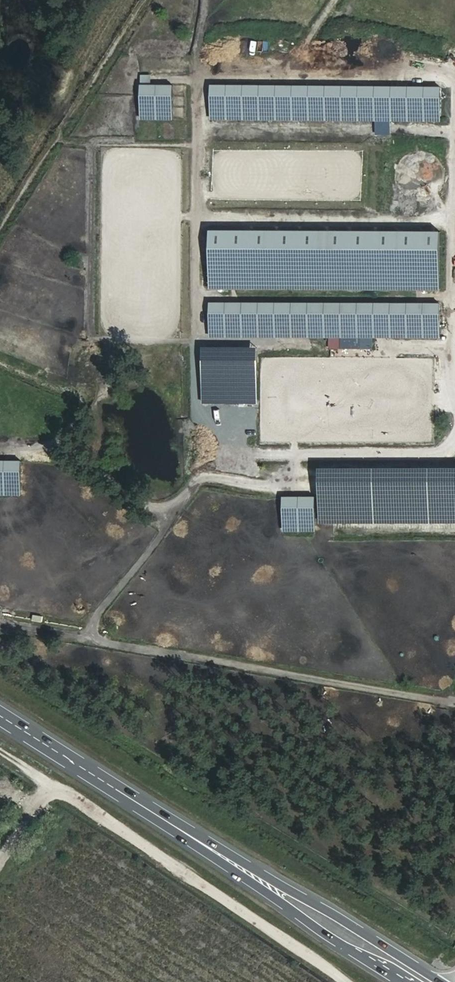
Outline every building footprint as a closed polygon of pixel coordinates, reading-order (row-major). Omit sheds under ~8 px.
[(153,74),(141,74),(141,83),(152,83),(153,74)] [(172,84),(138,84),(138,119),(172,119),(172,84)] [(439,87),(210,85),(210,119),(438,121),(439,87)] [(437,233),(208,231),(208,290),(437,292),(437,233)] [(441,305),(206,303),(206,336),(440,339),(441,305)] [(256,351),(202,350),(201,402),(256,403),(256,351)] [(0,460),(0,497),(24,497),(25,461),(0,460)] [(316,468),(316,522),(454,523),(454,469),(316,468)] [(313,497),(281,496),(281,531),(313,531),(313,497)] [(33,622),(43,623),(44,615),(33,614),(33,622)]
